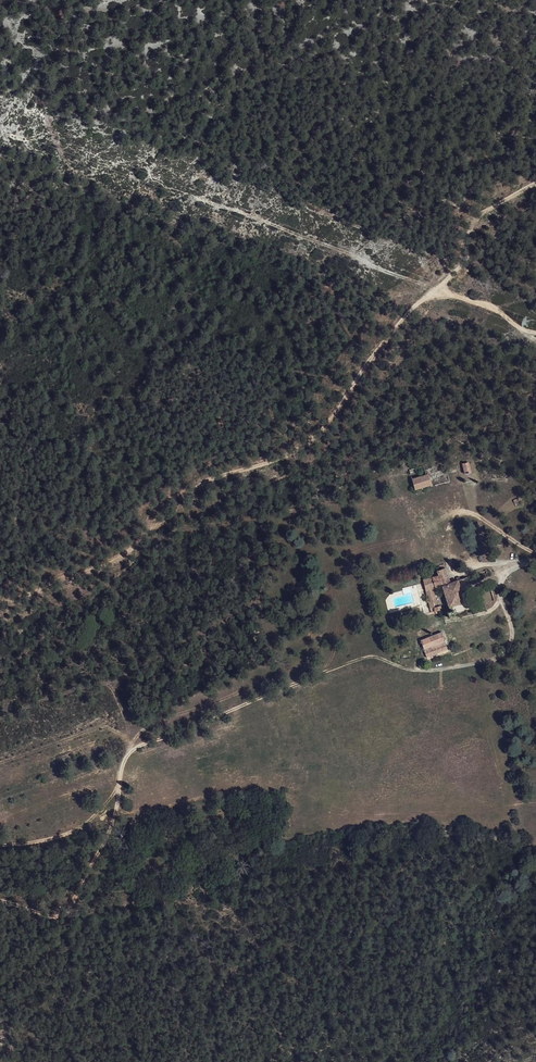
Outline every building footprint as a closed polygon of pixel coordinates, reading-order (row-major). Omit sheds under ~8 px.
[(469,461),(461,463),(465,475),(472,473),(469,461)] [(423,465),(408,469),(414,489),(427,486),(427,488),(433,486),(429,475),(429,472),(426,473),(425,469),(423,465)] [(431,577),(422,579),(431,614),(437,613),(442,610),(440,605),(435,607),(434,602),(436,602),(434,589),(442,587),(446,600),(448,606),(449,609),(452,608),(452,606),(465,602),(459,579),(458,578),(451,581),(446,567),(445,567),(443,560),(435,563),(437,570),(436,570),(437,575),(431,577)] [(466,577),(459,579),(465,602),(452,606),(452,608),(449,609),(447,610),(446,611),(449,617),(450,617),(455,616),(456,615),(476,607),(469,584),(468,584),(466,577)] [(442,631),(420,640),(423,649),(445,641),(442,631)] [(445,643),(424,651),(427,658),(448,650),(445,643)]
